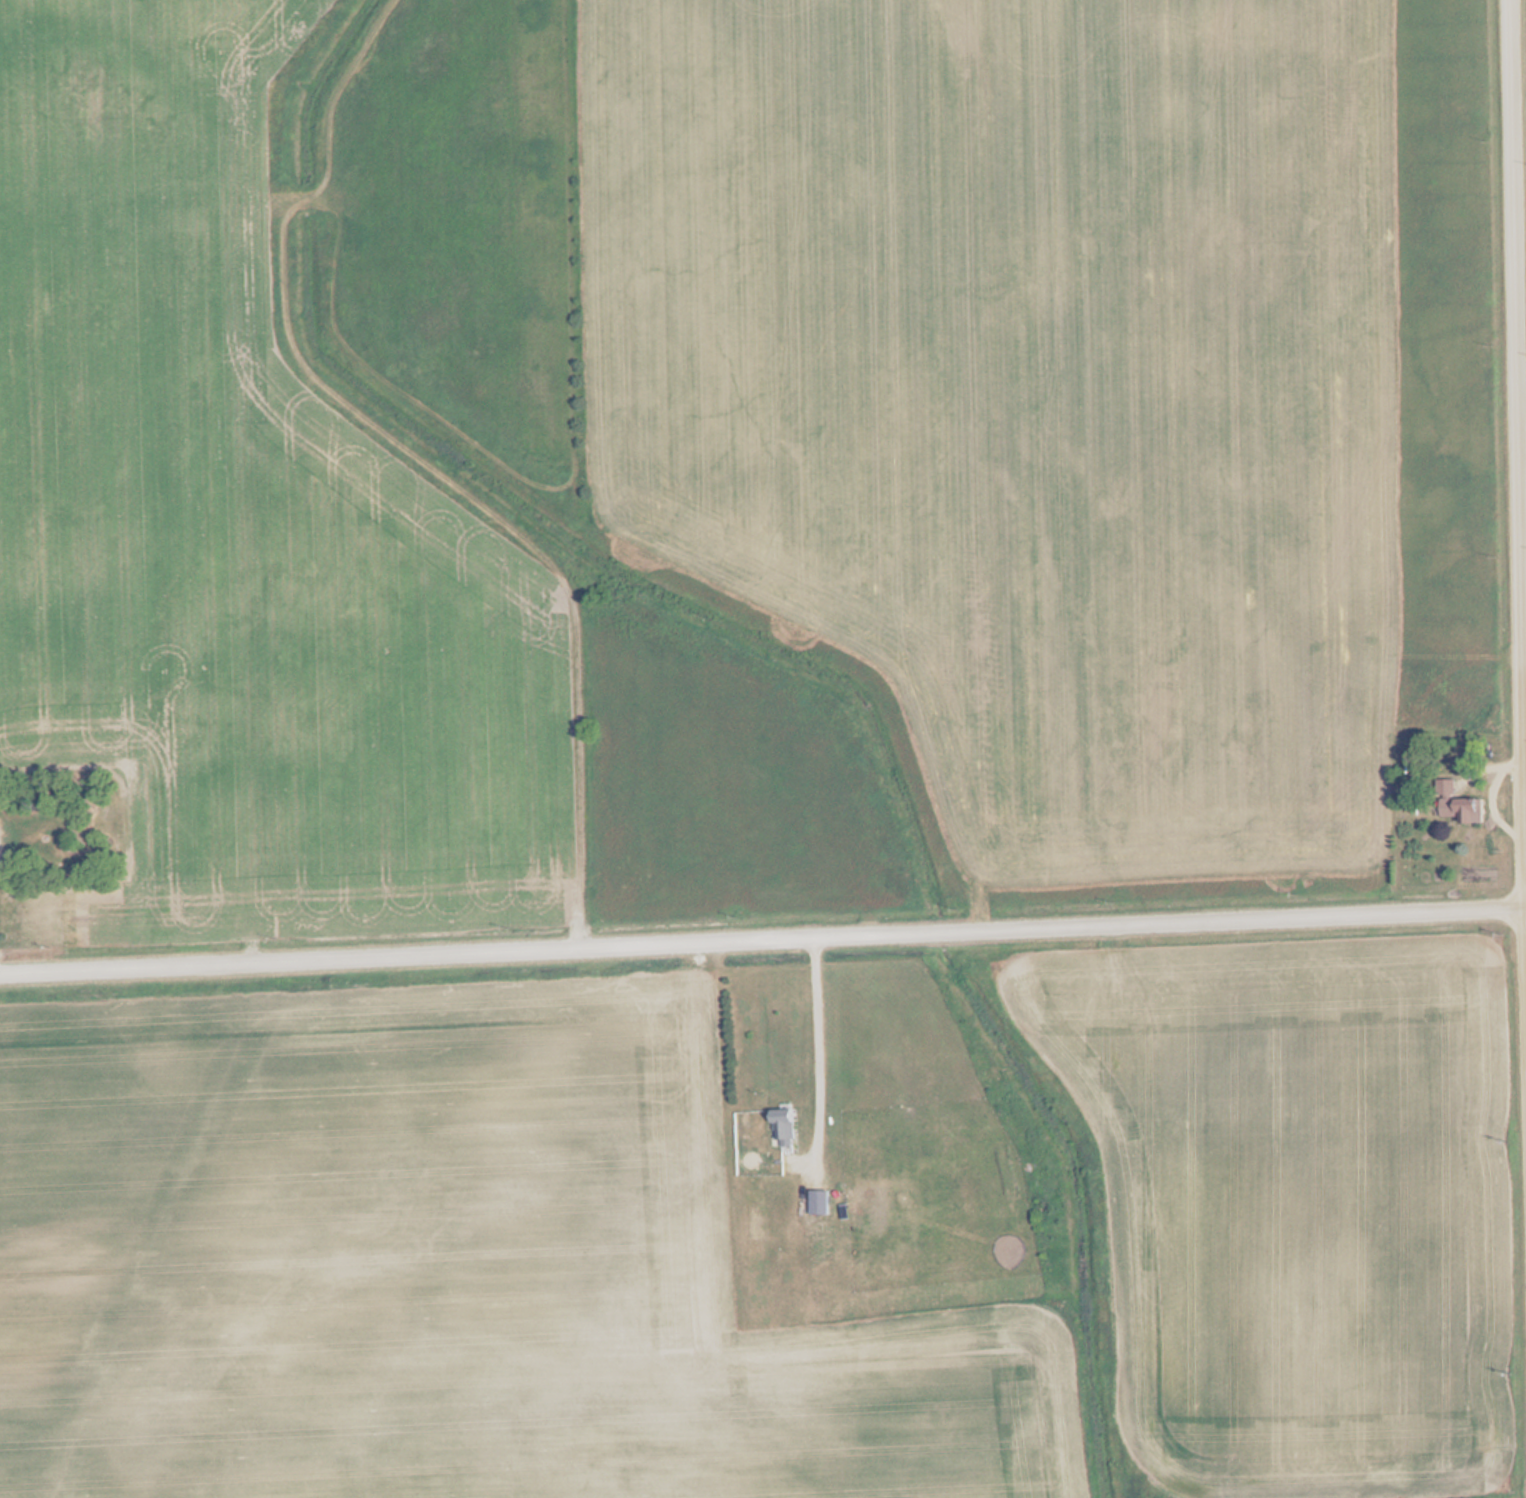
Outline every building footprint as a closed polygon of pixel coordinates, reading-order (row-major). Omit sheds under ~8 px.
[(1477,823),(1477,798),(1454,799),(1453,779),(1436,779),(1437,817),(1456,817),(1456,823),(1477,823)] [(769,1147),(793,1147),(793,1105),(779,1105),(779,1111),(769,1111),(769,1147)] [(807,1214),(829,1214),(829,1191),(807,1191),(807,1214)]
